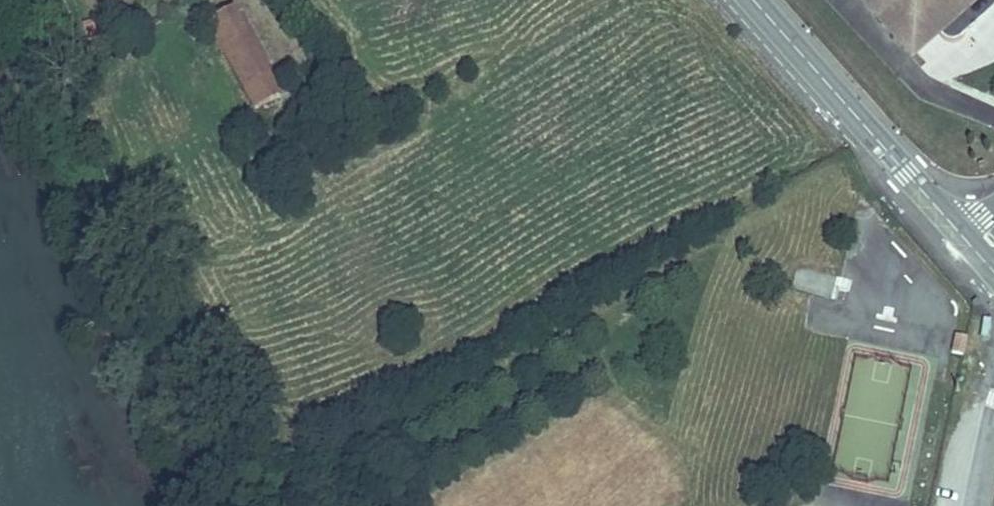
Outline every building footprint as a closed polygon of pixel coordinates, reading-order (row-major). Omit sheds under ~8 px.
[(915,52),(941,29),(936,30),(926,18),(917,26),(894,0),(870,0),(915,52)] [(917,26),(926,18),(936,30),(941,29),(942,32),(943,35),(946,37),(948,38),(952,39),(955,40),(958,40),(960,39),(963,37),(966,35),(968,32),(969,30),(970,27),(970,22),(974,22),(993,4),(993,0),(894,0),(917,26)] [(993,10),(993,4),(974,22),(970,22),(970,27),(969,30),(968,32),(966,35),(993,10)] [(236,13),(212,27),(257,109),(257,110),(282,97),(236,13)] [(957,334),(953,354),(966,356),(970,336),(957,334)]
